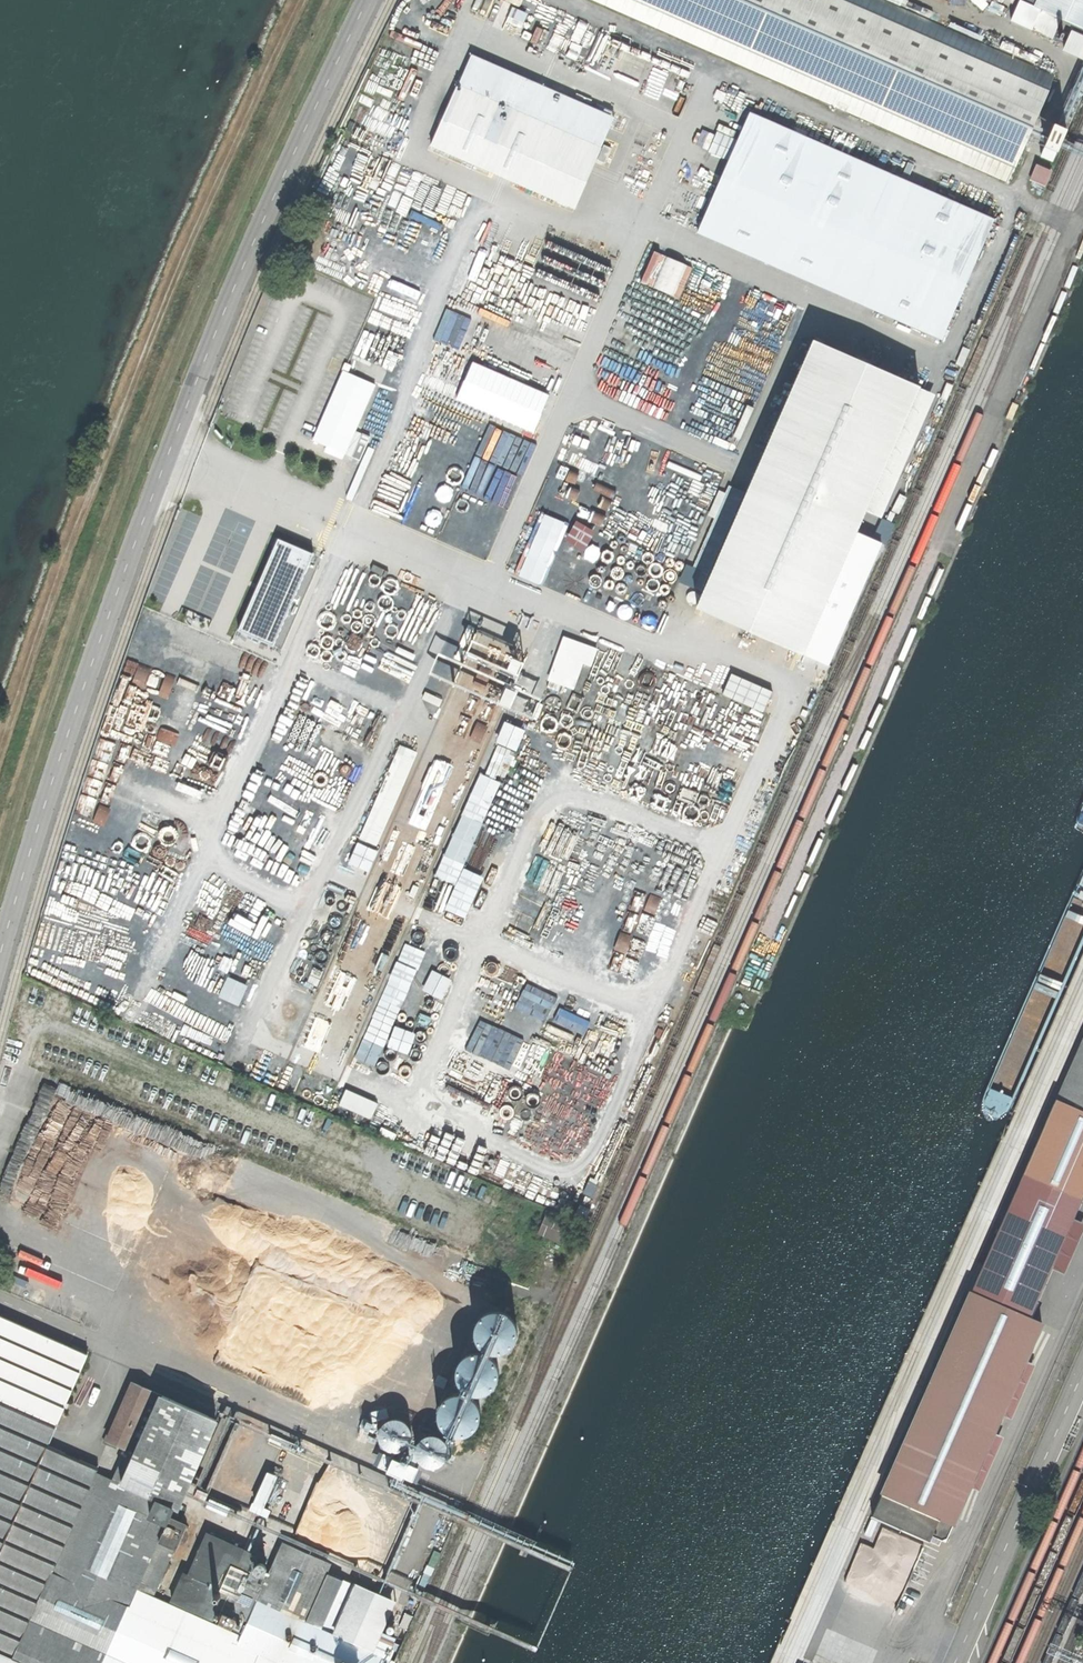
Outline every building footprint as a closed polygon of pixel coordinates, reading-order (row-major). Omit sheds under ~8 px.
[(1008,183),(1056,76),(883,0),(591,0),(1008,183)] [(990,0),(971,0),(999,12),(1002,5),(990,0)] [(1035,8),(1061,19),(1082,29),(1082,0),(1038,0),(1035,8)] [(1035,8),(1020,1),(1017,6),(1011,21),(1052,39),(1061,19),(1035,8)] [(537,25),(568,36),(574,20),(542,9),(537,25)] [(1072,33),(1066,45),(1082,53),(1082,38),(1072,33)] [(458,85),(431,146),(554,200),(581,140),(458,85)] [(750,113),(710,203),(867,272),(854,302),(942,340),(994,220),(750,113)] [(1066,131),(1053,126),(1044,147),(1057,153),(1066,131)] [(717,131),(710,150),(718,154),(723,142),(722,142),(725,134),(717,131)] [(581,140),(554,200),(574,209),(601,149),(581,140)] [(1031,180),(1047,183),(1050,167),(1034,164),(1031,180)] [(867,272),(710,203),(697,233),(854,302),(867,272)] [(653,249),(640,281),(681,298),(694,266),(653,249)] [(920,388),(813,341),(697,608),(803,654),(920,388)] [(343,381),(316,441),(361,460),(373,434),(360,429),(375,395),(343,381)] [(316,552),(279,536),(240,628),(276,644),(316,552)] [(520,571),(523,561),(529,563),(535,545),(521,540),(516,556),(520,558),(516,570),(520,571)] [(597,592),(605,571),(585,563),(576,584),(597,592)] [(562,635),(549,679),(577,688),(584,663),(594,666),(600,646),(562,635)] [(744,681),(737,698),(763,710),(772,691),(749,680),(748,683),(744,681)] [(494,741),(516,750),(525,729),(504,720),(494,741)] [(403,787),(417,751),(400,744),(386,780),(403,787)] [(484,821),(500,780),(481,772),(464,814),(484,821)] [(377,798),(396,806),(402,791),(383,783),(377,798)] [(360,836),(377,844),(391,811),(375,804),(360,836)] [(422,823),(432,825),(433,820),(438,821),(440,809),(425,807),(422,823)] [(445,909),(465,918),(480,880),(460,872),(445,909)] [(404,1008),(431,929),(411,922),(383,1001),(404,1008)] [(436,1017),(453,974),(432,966),(416,1009),(436,1017)] [(239,1005),(247,985),(226,977),(219,997),(239,1005)] [(1057,1099),(1082,1110),(1082,1039),(1057,1099)] [(339,1107),(362,1117),(371,1097),(348,1087),(339,1107)] [(1022,1176),(1080,1202),(1082,1194),(1082,1110),(1057,1099),(1022,1176)] [(1080,1202),(1022,1176),(970,1292),(971,1292),(1029,1317),(1080,1202)] [(553,1239),(561,1223),(546,1215),(538,1231),(553,1239)] [(883,1493),(953,1524),(1042,1323),(1029,1317),(971,1292),(883,1493)] [(492,1311),(486,1314),(480,1318),(476,1323),(475,1330),(475,1337),(478,1343),(482,1348),(488,1352),(495,1353),(502,1352),(508,1349),(513,1344),(516,1338),(517,1331),(515,1324),(512,1318),(506,1313),(499,1311),(492,1311)] [(97,1471),(100,1464),(48,1441),(88,1351),(0,1312),(0,1648),(37,1564),(53,1571),(97,1471)] [(475,1351),(468,1354),(463,1358),(459,1364),(457,1370),(458,1377),(460,1384),(465,1389),(471,1392),(478,1393),(484,1393),(491,1390),(496,1385),(499,1378),(500,1371),(498,1364),(494,1358),(489,1354),(482,1351),(475,1351)] [(111,1432),(105,1432),(102,1439),(116,1445),(118,1442),(127,1446),(135,1426),(146,1430),(162,1392),(134,1379),(111,1432)] [(122,1482),(173,1504),(178,1507),(218,1416),(162,1392),(146,1430),(137,1451),(122,1482)] [(456,1394),(450,1396),(444,1400),(440,1406),(439,1413),(439,1420),(442,1426),(447,1431),(452,1434),(459,1436),(466,1435),(472,1432),(477,1427),(480,1421),(481,1413),(480,1407),(476,1401),(470,1396),(463,1394),(456,1394)] [(392,1421),(388,1423),(385,1427),(383,1432),(383,1437),(385,1442),(388,1446),(392,1449),(396,1450),(401,1450),(406,1449),(410,1446),(413,1441),(414,1436),(414,1431),(411,1426),(408,1422),(403,1420),(397,1419),(392,1421)] [(135,1426),(127,1446),(137,1451),(146,1430),(135,1426)] [(429,1438),(424,1441),(421,1445),(420,1449),(420,1454),(421,1459),(424,1463),(428,1466),(433,1468),(438,1467),(443,1466),(447,1463),(450,1458),(451,1453),(450,1448),(448,1443),(444,1439),(439,1437),(434,1436),(429,1438)] [(112,1478),(122,1482),(137,1451),(127,1446),(112,1478)] [(387,1454),(381,1468),(411,1482),(417,1469),(387,1454)] [(394,1657),(383,1652),(375,1649),(341,1634),(264,1600),(248,1636),(153,1595),(186,1521),(169,1513),(173,1504),(122,1482),(112,1478),(97,1471),(53,1571),(37,1564),(0,1648),(0,1650),(28,1662),(392,1662),(394,1657)] [(942,1541),(947,1538),(953,1524),(883,1493),(882,1493),(871,1517),(929,1542),(932,1536),(942,1541)] [(189,1572),(184,1570),(171,1597),(238,1627),(249,1602),(262,1574),(249,1568),(256,1553),(207,1531),(189,1572)] [(284,1539),(280,1549),(327,1569),(331,1560),(284,1539)] [(258,1597),(264,1600),(341,1634),(362,1585),(327,1569),(280,1549),(268,1576),(258,1597)] [(262,1560),(259,1560),(256,1563),(255,1566),(256,1569),(259,1571),(264,1571),(266,1568),(267,1565),(266,1562),(264,1561),(262,1560)] [(255,1605),(258,1597),(268,1576),(262,1574),(249,1602),(255,1605)] [(375,1643),(380,1643),(399,1599),(363,1583),(362,1585),(341,1634),(375,1649),(375,1643)] [(392,1651),(383,1652),(394,1657),(399,1648),(392,1651)] [(0,1650),(0,1662),(28,1662),(0,1650)]
